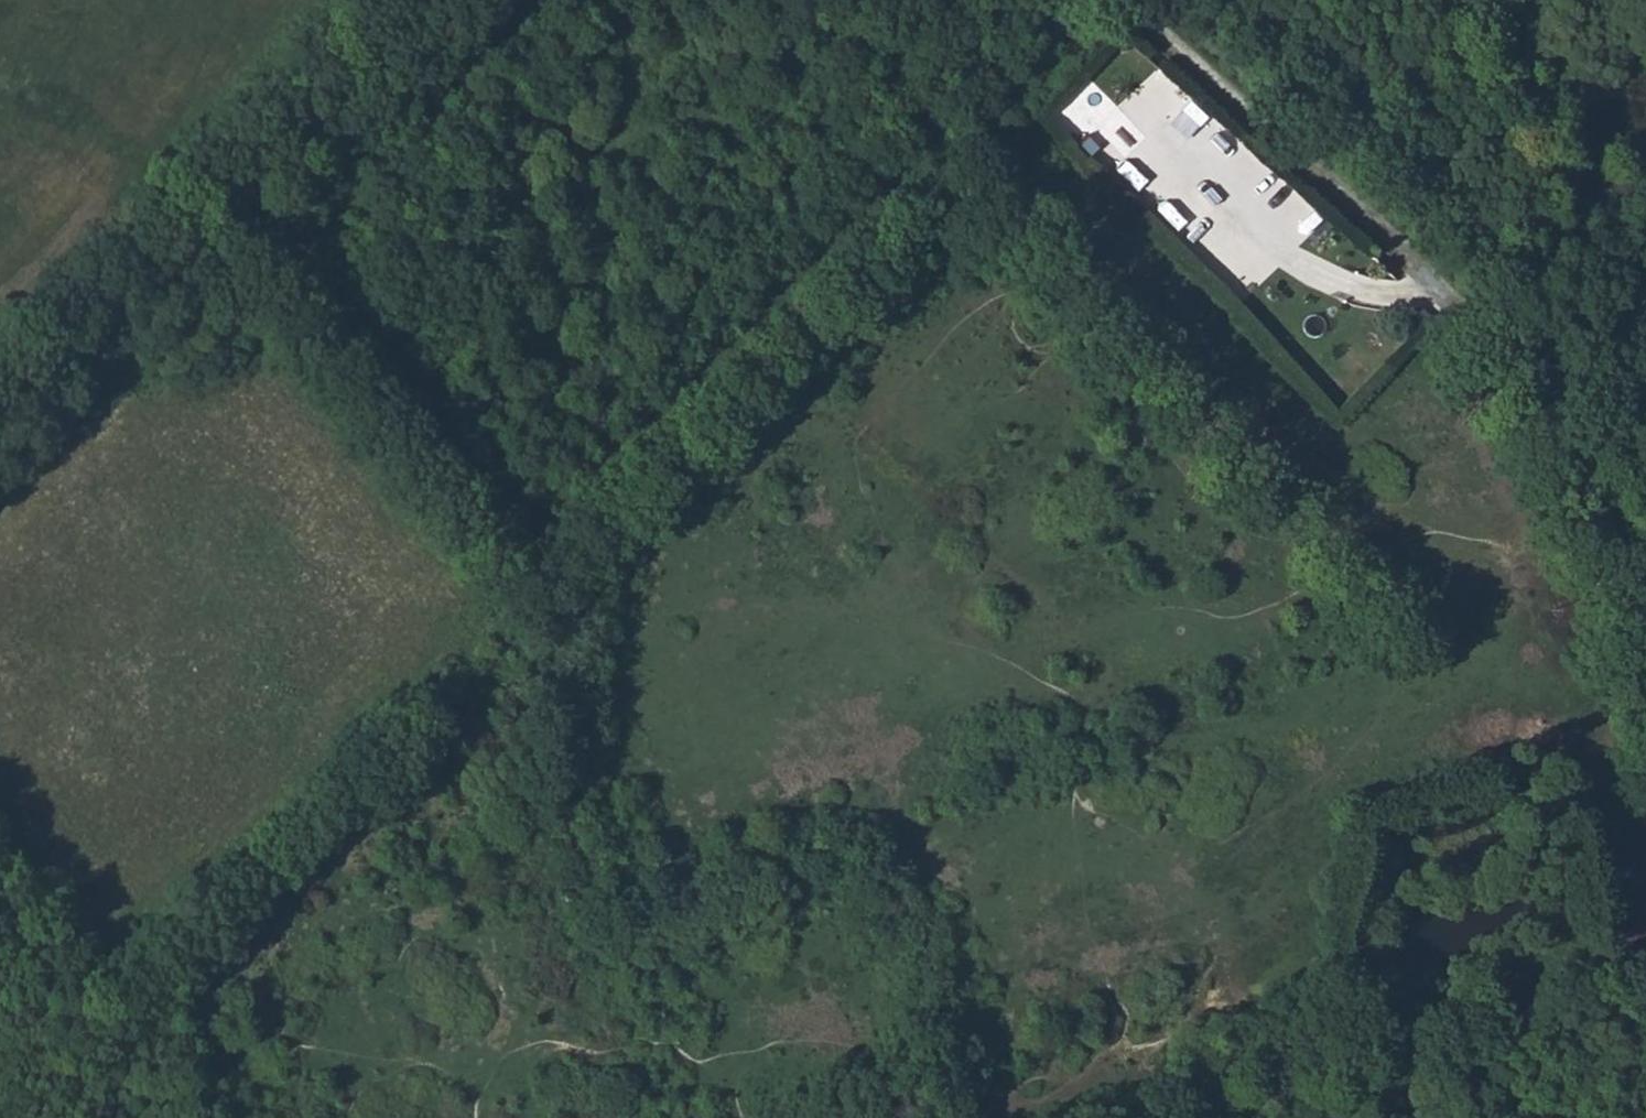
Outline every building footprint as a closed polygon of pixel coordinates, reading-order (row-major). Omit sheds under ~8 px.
[(1206,163),(1231,140),(1208,116),(1183,140),(1206,163)] [(1128,184),(1153,205),(1175,180),(1150,159),(1128,184)] [(1278,178),(1256,202),(1281,226),(1304,202),(1278,178)]
